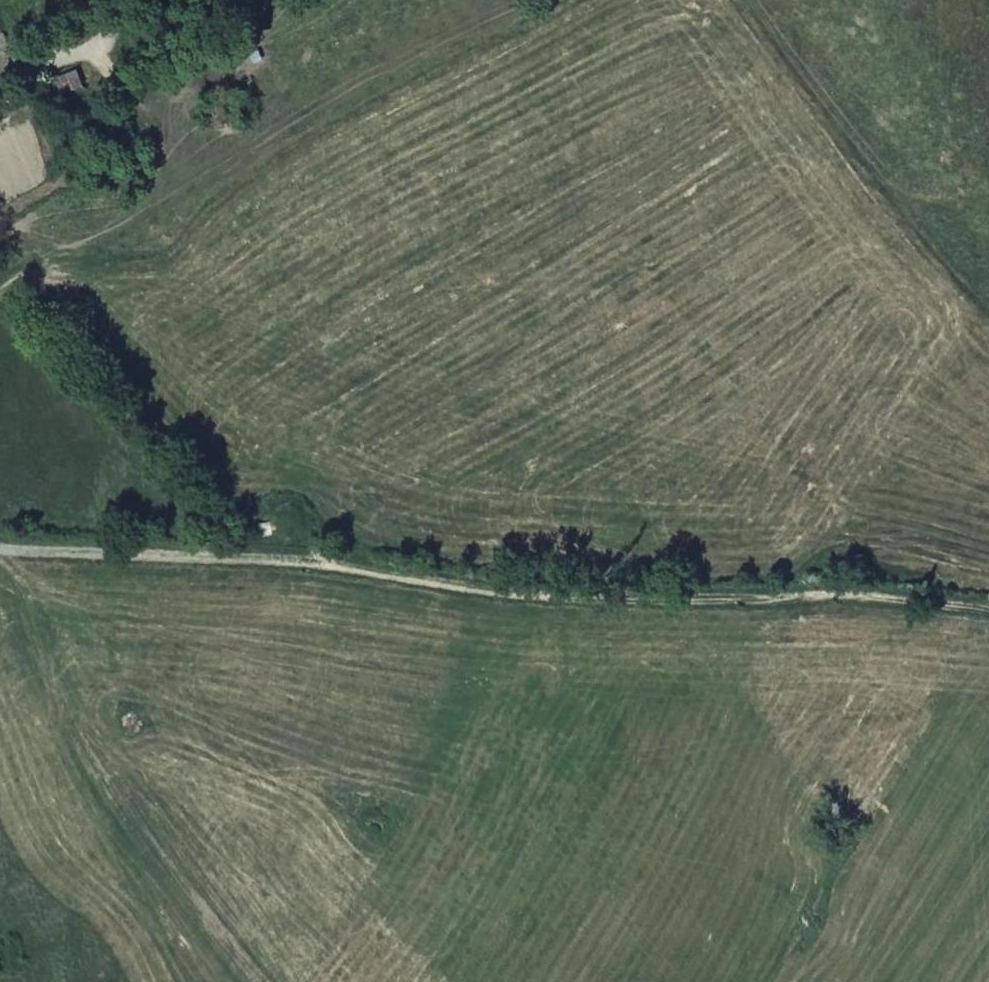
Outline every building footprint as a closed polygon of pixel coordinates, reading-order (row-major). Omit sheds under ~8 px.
[(9,48),(0,30),(0,51),(9,48)]
